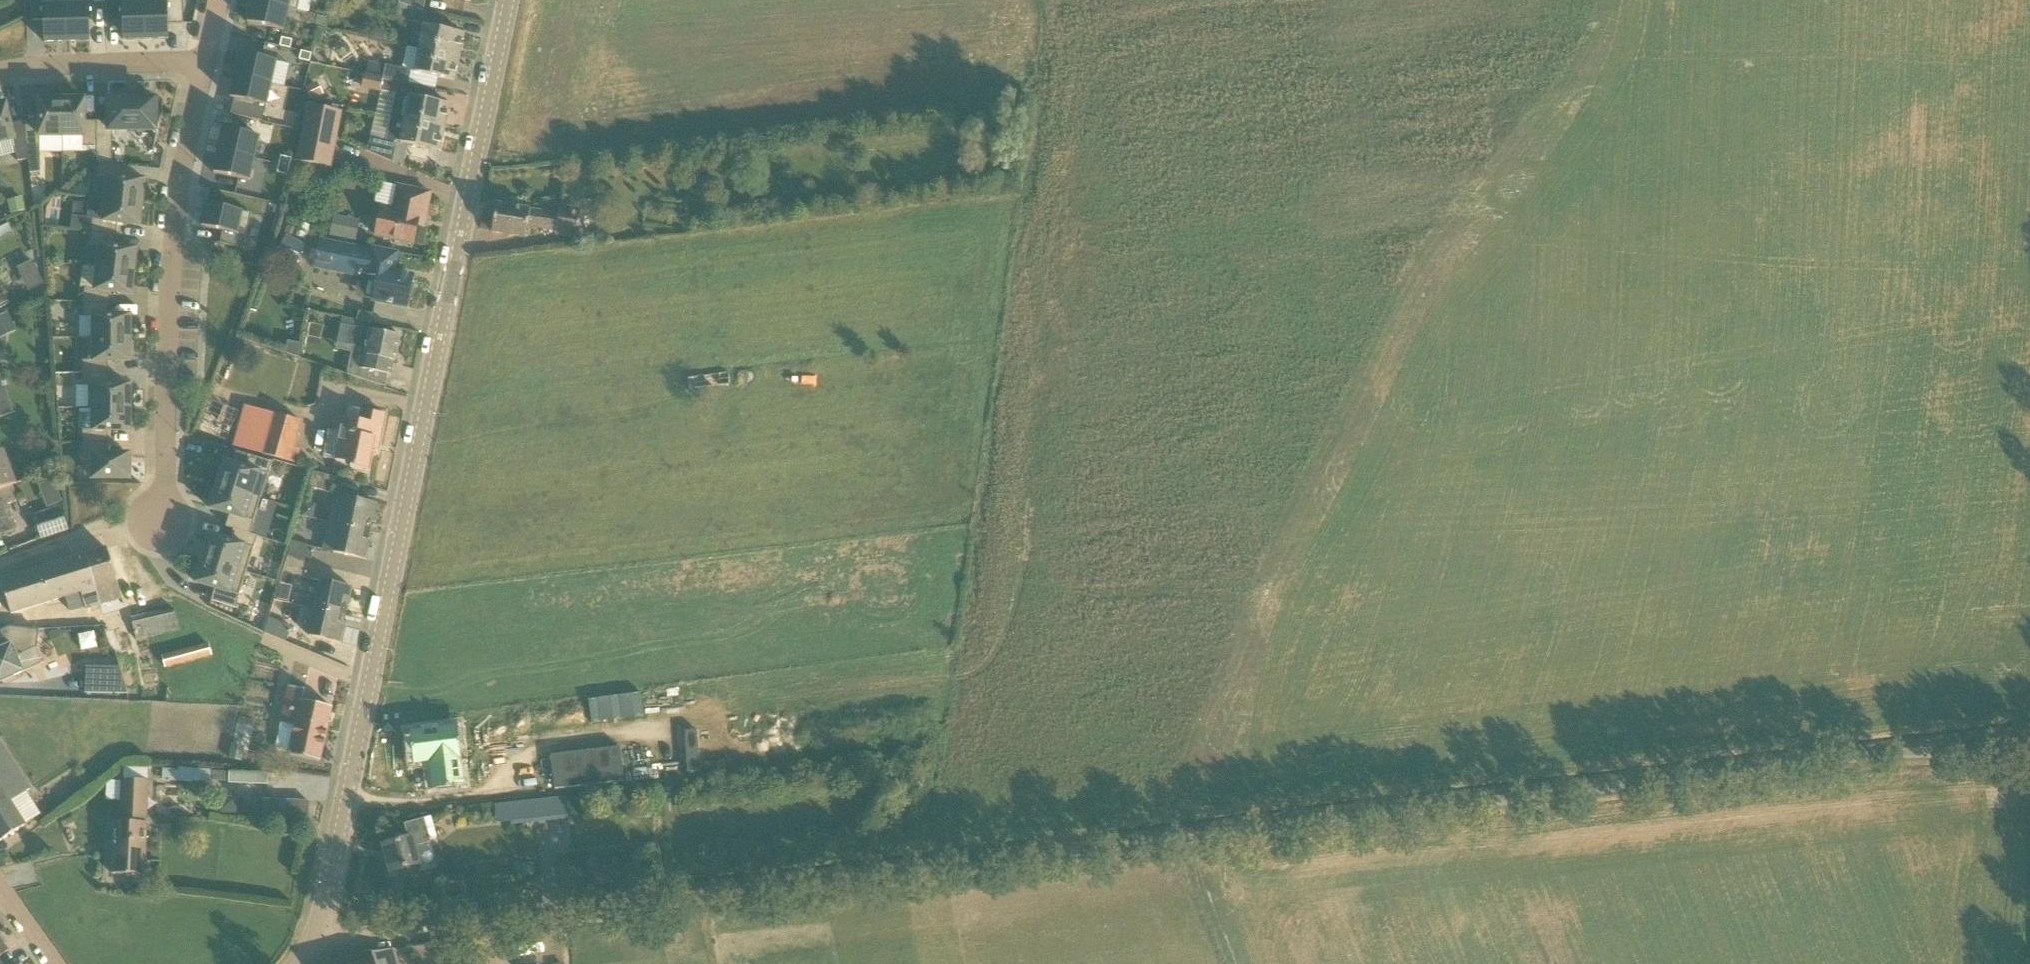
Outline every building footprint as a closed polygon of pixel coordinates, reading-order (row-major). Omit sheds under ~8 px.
[(68,42),(66,5),(66,0),(32,0),(32,21),(44,20),(45,42),(68,42)] [(146,39),(169,39),(169,24),(184,24),(184,0),(167,0),(167,2),(145,3),(146,39)] [(253,1),(288,9),(298,11),(300,0),(253,0),(253,1)] [(283,31),(288,9),(253,1),(248,23),(283,31)] [(145,3),(123,4),(124,40),(146,39),(145,3)] [(399,4),(398,7),(396,19),(422,23),(425,11),(399,4)] [(66,5),(68,42),(90,41),(89,5),(66,5)] [(420,49),(459,57),(464,34),(425,26),(420,49)] [(291,49),(293,41),(282,38),(280,47),(291,49)] [(420,49),(408,47),(403,69),(368,62),(366,75),(409,84),(412,71),(416,72),(416,73),(454,81),(459,57),(420,49)] [(300,60),(310,62),(312,54),(302,51),(300,60)] [(241,54),(236,76),(271,84),(276,62),(241,54)] [(366,75),(365,77),(363,88),(381,92),(381,91),(382,91),(377,114),(392,117),(405,119),(445,128),(450,104),(406,95),(409,84),(366,75)] [(266,106),(271,84),(236,76),(231,98),(266,106)] [(306,88),(312,100),(324,94),(318,82),(306,88)] [(109,100),(109,121),(97,121),(97,147),(97,163),(100,163),(113,165),(113,131),(157,131),(158,132),(164,107),(162,106),(162,107),(156,107),(156,100),(152,100),(152,95),(112,95),(112,96),(113,96),(113,100),(109,100)] [(25,122),(28,147),(41,147),(40,136),(62,136),(62,100),(40,100),(40,121),(25,122)] [(85,100),(62,100),(62,136),(84,136),(84,147),(97,147),(97,121),(85,121),(85,100)] [(0,105),(0,142),(13,139),(16,150),(28,147),(25,122),(11,125),(6,104),(0,105)] [(340,114),(309,108),(299,162),(330,168),(340,114)] [(405,119),(392,117),(387,140),(372,137),(369,151),(393,162),(393,161),(405,163),(409,145),(440,151),(445,128),(405,119)] [(224,129),(219,151),(254,159),(259,137),(224,129)] [(249,181),(254,159),(219,151),(214,173),(249,181)] [(39,153),(28,153),(31,173),(39,172),(39,153)] [(281,157),(279,165),(290,167),(292,159),(281,157)] [(109,177),(106,199),(142,203),(145,181),(123,178),(125,166),(113,165),(100,163),(98,176),(109,177)] [(279,165),(277,173),(288,175),(290,167),(279,165)] [(392,210),(382,208),(376,236),(414,244),(418,226),(424,228),(431,193),(397,186),(392,210)] [(23,197),(8,200),(10,214),(26,211),(23,197)] [(140,225),(142,203),(106,199),(104,221),(93,219),(92,232),(117,235),(118,223),(140,225)] [(223,232),(220,243),(244,249),(252,214),(207,204),(202,227),(223,232)] [(556,231),(556,234),(577,238),(582,210),(560,207),(559,215),(530,211),(530,210),(497,205),(492,232),(526,238),(528,226),(556,231)] [(334,216),(330,236),(356,241),(359,221),(334,216)] [(101,246),(98,268),(134,272),(137,250),(115,247),(117,235),(92,232),(90,245),(101,246)] [(307,245),(286,235),(277,255),(297,265),(307,245)] [(316,266),(366,277),(362,298),(407,308),(413,276),(393,272),(397,253),(372,248),(372,251),(321,241),(316,266)] [(17,268),(29,292),(44,284),(33,260),(17,268)] [(132,294),(134,272),(98,268),(96,289),(85,288),(84,303),(109,304),(110,292),(132,294)] [(89,338),(89,339),(130,339),(130,316),(109,316),(109,304),(84,303),(84,317),(94,317),(94,338),(89,338)] [(0,316),(0,338),(16,331),(8,313),(0,316)] [(359,327),(358,328),(342,325),(337,349),(353,352),(348,375),(385,386),(388,374),(391,375),(394,361),(396,362),(401,336),(359,327)] [(83,360),(83,373),(109,374),(109,361),(130,361),(130,339),(89,339),(89,360),(83,360)] [(729,372),(688,376),(689,390),(730,386),(729,372)] [(109,386),(109,374),(83,373),(83,387),(89,386),(89,408),(130,408),(130,386),(109,386)] [(13,413),(0,375),(0,417),(13,413)] [(212,398),(202,433),(230,441),(240,406),(212,398)] [(274,414),(246,406),(235,446),(263,454),(296,463),(300,449),(294,447),(301,421),(274,414)] [(83,430),(83,443),(108,443),(108,431),(130,431),(130,408),(89,408),(89,409),(94,409),(94,430),(83,430)] [(378,451),(379,445),(385,414),(362,410),(360,421),(337,416),(334,431),(341,433),(336,461),(351,464),(351,467),(369,471),(373,450),(378,451)] [(108,455),(108,443),(83,443),(83,456),(93,456),(93,479),(130,479),(130,455),(108,455)] [(16,483),(4,451),(0,452),(0,489),(13,485),(13,486),(17,485),(16,483)] [(225,461),(218,485),(252,496),(259,473),(265,475),(269,462),(245,454),(241,466),(225,461)] [(314,471),(309,486),(332,493),(336,477),(314,471)] [(52,473),(36,479),(39,488),(55,482),(52,473)] [(252,531),(267,536),(285,478),(269,473),(252,531)] [(13,486),(13,485),(0,489),(0,536),(16,530),(6,506),(19,501),(13,486)] [(252,496),(218,485),(210,509),(226,514),(223,525),(230,528),(247,533),(251,521),(245,519),(252,496)] [(377,504),(345,498),(335,495),(329,522),(339,524),(371,531),(377,504)] [(302,516),(313,518),(316,505),(304,503),(302,516)] [(36,517),(43,538),(67,530),(60,509),(36,517)] [(371,531),(339,524),(329,522),(323,550),(365,559),(371,531)] [(247,533),(230,528),(227,540),(211,535),(203,558),(238,569),(245,546),(251,548),(254,535),(247,533)] [(288,555),(310,562),(315,547),(293,541),(288,555)] [(87,555),(100,602),(121,595),(107,549),(87,555)] [(70,611),(100,602),(87,555),(1,581),(11,614),(66,597),(70,611)] [(306,578),(310,562),(288,555),(284,571),(306,578)] [(238,569),(203,558),(196,582),(212,587),(208,599),(232,606),(236,594),(231,592),(238,569)] [(314,609),(346,616),(352,588),(320,581),(314,609)] [(340,643),(346,616),(314,609),(308,636),(340,643)] [(146,637),(162,633),(157,613),(132,619),(137,639),(146,637)] [(269,617),(264,632),(286,642),(292,627),(269,617)] [(37,648),(39,631),(10,628),(0,632),(0,682),(24,672),(43,663),(37,648)] [(94,630),(79,634),(83,649),(98,645),(94,630)] [(118,630),(106,632),(110,653),(122,650),(118,630)] [(165,667),(212,655),(210,645),(163,658),(165,667)] [(128,694),(120,667),(87,667),(86,693),(128,694)] [(290,686),(281,724),(295,727),(289,755),(320,762),(332,707),(303,701),(305,690),(290,686)] [(621,694),(623,716),(643,714),(641,692),(621,694)] [(591,719),(621,717),(620,696),(590,697),(591,719)] [(431,759),(434,786),(466,783),(465,780),(462,755),(463,755),(463,753),(459,723),(441,726),(441,720),(422,723),(423,728),(412,729),(416,761),(431,759)] [(698,771),(700,730),(687,730),(686,770),(698,771)] [(26,825),(11,802),(30,789),(0,742),(0,842),(26,825)] [(232,744),(228,759),(240,761),(242,762),(245,750),(245,748),(232,744)] [(621,748),(552,756),(555,789),(625,781),(621,748)] [(230,773),(214,772),(214,770),(201,770),(201,769),(183,768),(183,767),(179,766),(179,769),(163,769),(163,782),(193,783),(193,782),(213,783),(213,781),(229,781),(229,783),(268,785),(268,774),(230,773)] [(147,823),(149,780),(149,768),(124,767),(124,779),(122,779),(120,822),(147,823)] [(249,812),(250,796),(224,795),(223,811),(249,812)] [(566,795),(554,797),(557,821),(569,819),(566,795)] [(512,826),(536,823),(533,799),(510,802),(510,803),(512,822),(512,826)] [(264,800),(263,820),(308,823),(309,802),(264,800)] [(405,824),(409,839),(383,846),(391,872),(420,864),(415,847),(431,842),(425,819),(405,824)] [(147,823),(120,822),(115,822),(113,874),(145,875),(147,823)] [(9,951),(4,945),(7,944),(0,934),(0,958),(9,951)] [(372,953),(372,952),(331,963),(375,963),(372,953)]
